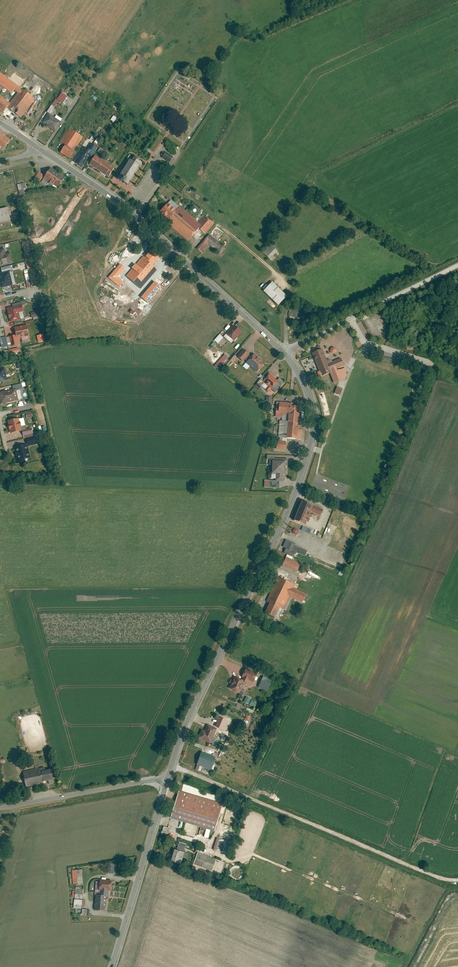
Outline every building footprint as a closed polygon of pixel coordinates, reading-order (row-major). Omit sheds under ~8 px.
[(3,114),(7,108),(21,118),(35,99),(0,73),(0,85),(11,94),(14,90),(18,93),(10,104),(0,97),(0,112),(3,114)] [(67,96),(61,93),(57,99),(62,103),(67,96)] [(56,99),(47,112),(49,113),(58,101),(56,99)] [(43,122),(47,125),(47,126),(55,132),(56,130),(61,122),(48,114),(43,122)] [(69,158),(74,151),(83,138),(69,128),(60,141),(65,145),(60,152),(69,158)] [(4,149),(10,140),(0,133),(0,147),(4,149)] [(98,147),(93,144),(89,149),(94,153),(98,147)] [(73,161),(82,168),(93,152),(84,146),(73,161)] [(172,157),(165,152),(161,157),(168,162),(172,157)] [(95,156),(89,165),(108,177),(114,168),(95,156)] [(117,179),(126,185),(138,165),(129,160),(117,179)] [(56,188),(64,177),(51,168),(43,178),(56,188)] [(44,175),(39,172),(35,177),(40,181),(44,175)] [(159,213),(167,220),(175,210),(167,203),(159,213)] [(205,215),(199,223),(179,206),(175,210),(167,220),(166,221),(188,240),(198,228),(205,234),(214,223),(205,215)] [(0,209),(0,223),(10,220),(7,207),(0,209)] [(209,234),(197,248),(203,253),(210,245),(219,253),(224,247),(209,234)] [(278,251),(271,244),(263,252),(270,259),(278,251)] [(0,250),(0,266),(13,262),(10,252),(5,253),(4,249),(0,250)] [(128,265),(111,284),(124,296),(135,284),(141,289),(157,270),(152,265),(159,258),(151,251),(144,259),(143,258),(133,270),(128,265)] [(2,273),(0,273),(0,286),(1,288),(12,284),(9,272),(11,271),(10,265),(1,268),(2,273)] [(287,296),(272,282),(263,291),(278,305),(287,296)] [(146,289),(140,296),(144,299),(150,292),(146,289)] [(22,304),(7,308),(9,317),(10,316),(12,322),(21,319),(20,312),(23,311),(22,304)] [(28,324),(16,327),(18,338),(31,336),(28,324)] [(235,340),(243,332),(237,326),(229,334),(235,340)] [(2,344),(3,348),(19,344),(17,335),(2,338),(1,333),(0,333),(0,344),(2,344)] [(245,349),(239,356),(244,361),(246,359),(249,361),(247,363),(258,373),(266,364),(256,354),(253,357),(250,355),(251,354),(245,349)] [(345,379),(340,367),(345,365),(343,358),(330,363),(324,349),(313,353),(323,377),(332,373),(335,383),(345,379)] [(226,354),(216,366),(219,369),(229,357),(226,354)] [(9,380),(6,369),(0,370),(0,383),(9,380)] [(271,374),(267,378),(265,376),(257,385),(261,389),(266,383),(273,389),(277,392),(285,382),(281,378),(278,380),(271,374)] [(23,399),(21,390),(24,389),(23,384),(14,386),(15,389),(0,392),(3,404),(20,400),(19,400),(23,399)] [(303,430),(300,430),(302,407),(293,406),(293,403),(278,402),(277,417),(284,417),(283,421),(281,421),(280,438),(281,438),(281,441),(279,441),(278,449),(286,449),(287,441),(288,438),(299,439),(303,440),(303,430)] [(20,418),(9,421),(12,433),(23,431),(20,418)] [(24,433),(25,438),(39,435),(38,432),(34,432),(34,430),(24,433)] [(33,460),(28,443),(16,446),(20,463),(33,460)] [(272,479),(276,479),(276,481),(266,480),(265,487),(280,488),(280,481),(285,481),(285,474),(286,474),(286,465),(289,465),(289,459),(276,458),(276,455),(268,455),(268,459),(271,459),(271,465),(274,465),(274,474),(273,474),(272,479)] [(314,505),(303,500),(295,519),(306,524),(312,510),(314,505)] [(323,509),(314,505),(312,510),(321,514),(323,509)] [(309,551),(296,546),(297,544),(287,540),(284,547),(287,548),(285,552),(289,554),(295,556),(297,551),(307,555),(309,551)] [(294,559),(288,556),(284,565),(299,571),(300,569),(305,571),(308,565),(294,559)] [(307,594),(292,587),(294,583),(279,577),(269,600),(272,602),(268,612),(277,616),(281,606),(284,607),(289,595),(304,601),(307,594)] [(257,673),(247,669),(244,677),(245,678),(245,680),(249,682),(250,679),(254,681),(257,673)] [(246,681),(236,676),(231,687),(241,692),(246,681)] [(272,685),(263,681),(260,687),(269,691),(272,685)] [(218,728),(209,724),(206,730),(204,729),(200,737),(212,742),(218,728)] [(215,758),(201,753),(196,766),(210,771),(215,758)] [(52,771),(46,772),(45,769),(24,773),(27,786),(42,783),(42,782),(53,780),(52,771)] [(182,792),(174,818),(217,832),(226,806),(182,792)] [(162,834),(168,836),(171,828),(165,826),(162,834)] [(228,841),(218,838),(214,849),(224,853),(228,841)] [(181,843),(179,851),(186,853),(188,845),(181,843)] [(177,850),(173,861),(182,864),(186,853),(179,851),(177,850)] [(216,858),(199,852),(195,865),(212,871),(216,858)] [(82,870),(73,871),(73,879),(74,884),(83,883),(82,870)] [(100,891),(101,891),(101,897),(97,896),(96,911),(105,912),(107,897),(109,897),(109,892),(111,892),(112,882),(101,881),(100,891)]
